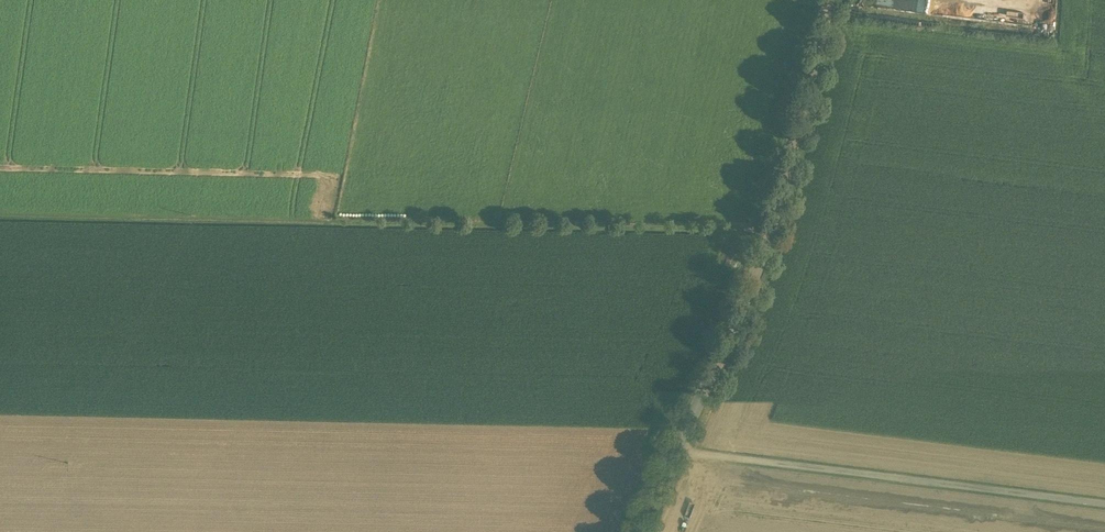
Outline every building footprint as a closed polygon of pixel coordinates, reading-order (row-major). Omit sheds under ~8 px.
[(925,10),(927,0),(899,0),(898,4),(925,10)]
